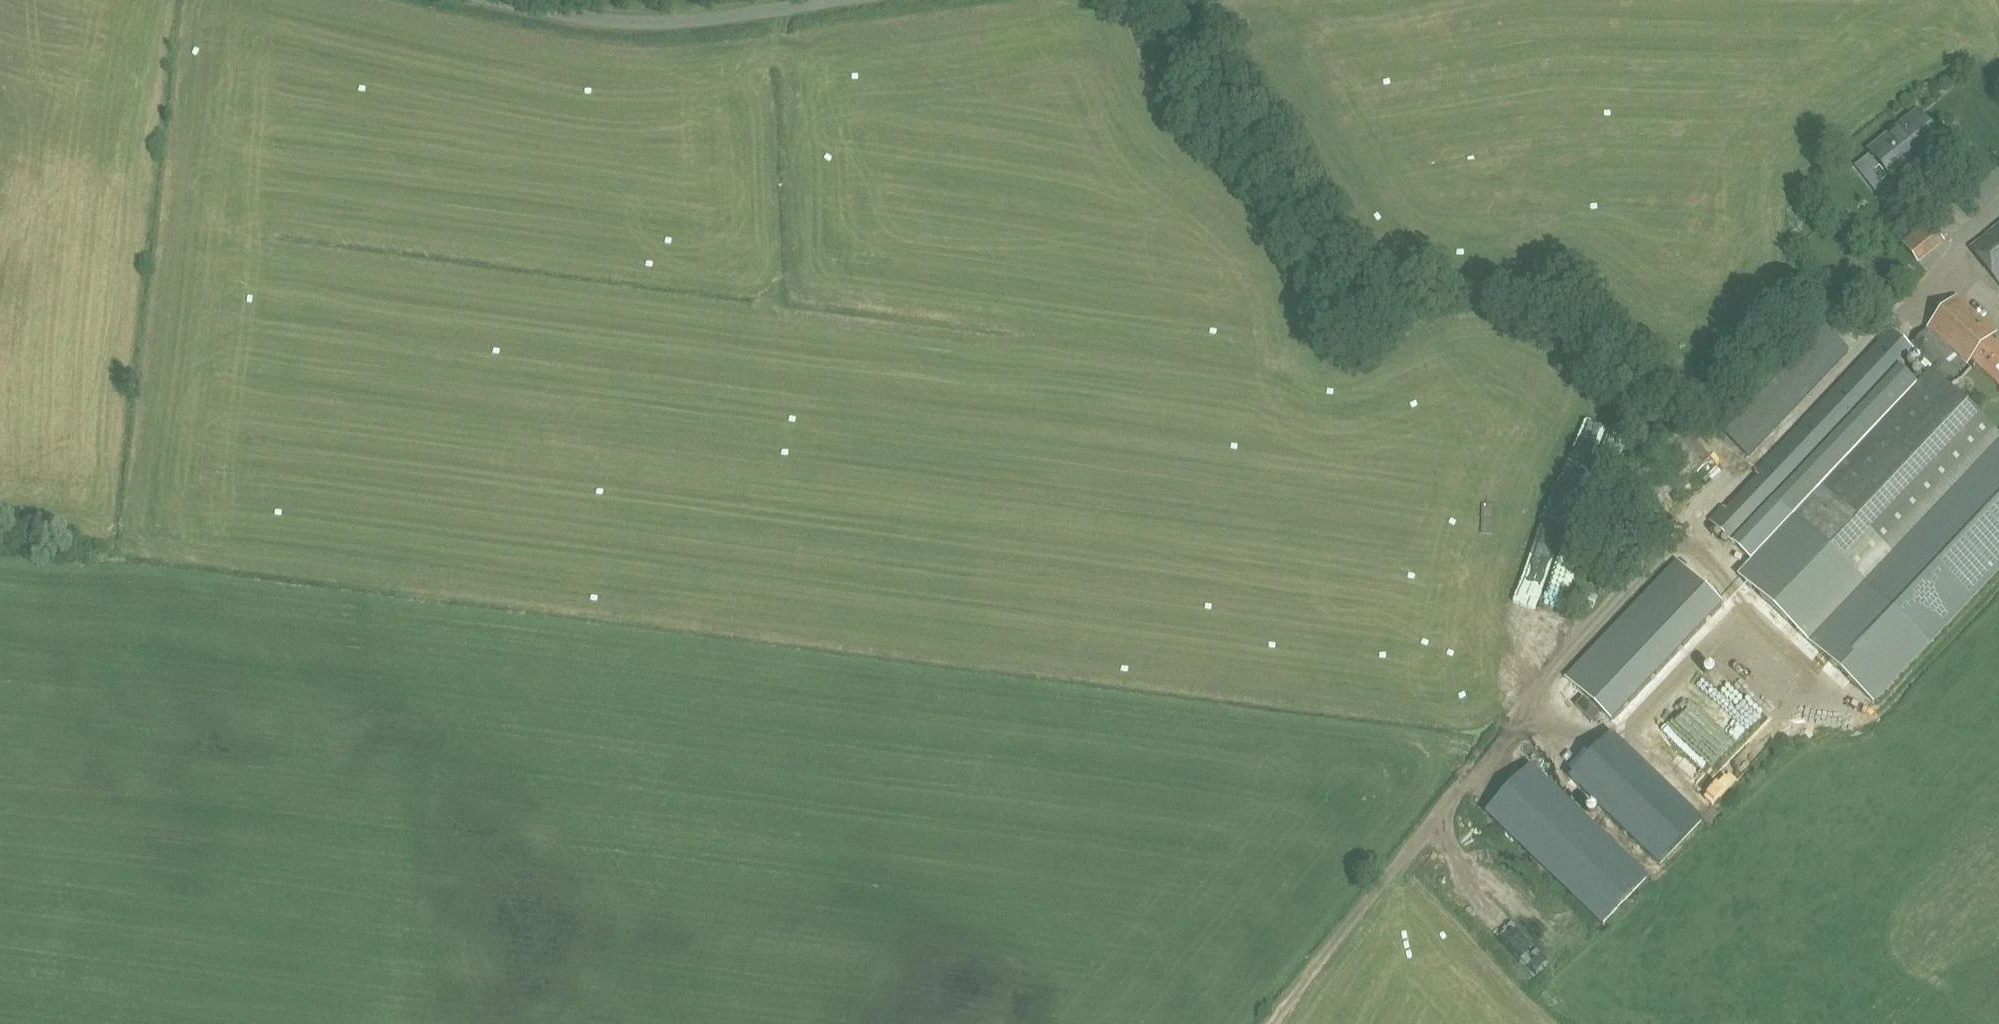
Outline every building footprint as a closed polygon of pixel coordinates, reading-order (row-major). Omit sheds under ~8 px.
[(1905,179),(1920,167),(1932,157),(1929,153),(1943,142),(1918,112),(1870,151),(1891,177),(1879,188),(1896,210),(1917,193),(1905,179)] [(1973,247),(1998,282),(1998,226),(1973,247)] [(1948,235),(1920,252),(1925,262),(1954,245),(1948,235)] [(1997,334),(1957,297),(1929,328),(1967,365),(1971,360),(1991,340),(1997,334)] [(1822,327),(1723,433),(1744,453),(1749,457),(1849,351),(1823,326),(1822,327)] [(1723,508),(1711,521),(1735,544),(1754,561),(1795,518),(1919,383),(1902,367),(1916,352),(1911,347),(1892,329),(1756,473),(1760,476),(1727,511),(1723,508)] [(1928,329),(1911,347),(1950,383),(1967,365),(1928,329)] [(1991,340),(1971,360),(1998,386),(1998,348),(1991,340)] [(1740,577),(1812,645),(1867,587),(1998,448),(1998,433),(1932,370),(1919,383),(1795,518),(1754,561),(1740,577)] [(1812,645),(1875,705),(1930,646),(1998,573),(1998,448),(1867,587),(1812,645)] [(1725,604),(1677,559),(1565,678),(1613,723),(1725,604)] [(1707,664),(1710,651),(1698,648),(1695,661),(1707,664)] [(1744,701),(1760,685),(1726,650),(1710,665),(1744,701)]
